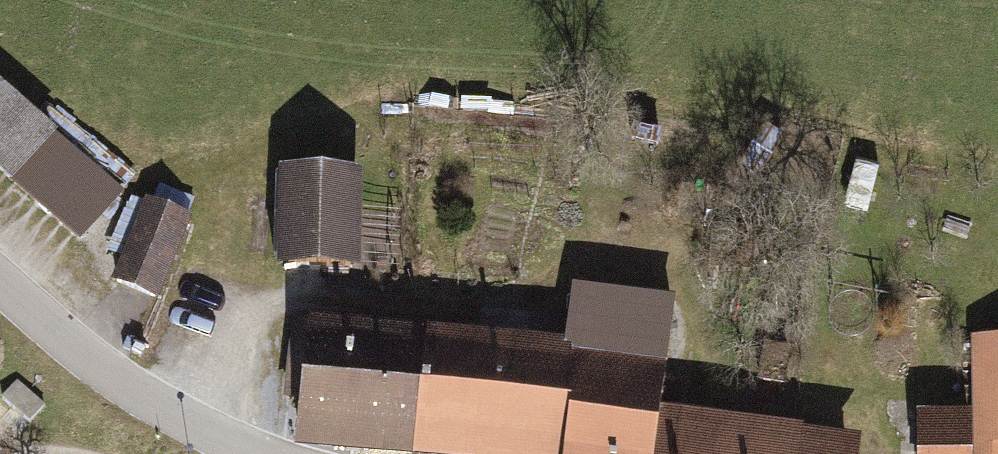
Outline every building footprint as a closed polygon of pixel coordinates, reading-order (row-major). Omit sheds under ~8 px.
[(15,190),(61,134),(0,84),(0,178),(15,190)] [(61,134),(15,190),(82,245),(128,189),(61,134)] [(363,176),(276,175),(275,271),(362,272),(363,176)] [(148,199),(111,283),(156,303),(193,219),(148,199)] [(573,293),(566,351),(669,364),(676,306),(573,293)] [(306,368),(304,384),(423,399),(431,335),(312,320),(306,368)] [(974,335),(977,416),(978,453),(997,453),(997,334),(974,335)] [(525,346),(431,335),(423,399),(416,453),(512,453),(525,346)] [(525,346),(512,453),(657,453),(663,414),(669,364),(566,351),(525,346)] [(423,399),(304,384),(296,448),(349,453),(416,453),(423,399)] [(725,421),(663,414),(657,453),(721,453),(725,421)] [(977,416),(921,417),(922,453),(978,453),(977,416)] [(725,421),(721,453),(807,453),(809,444),(810,432),(725,421)] [(809,444),(807,453),(865,453),(866,451),(809,444)]
